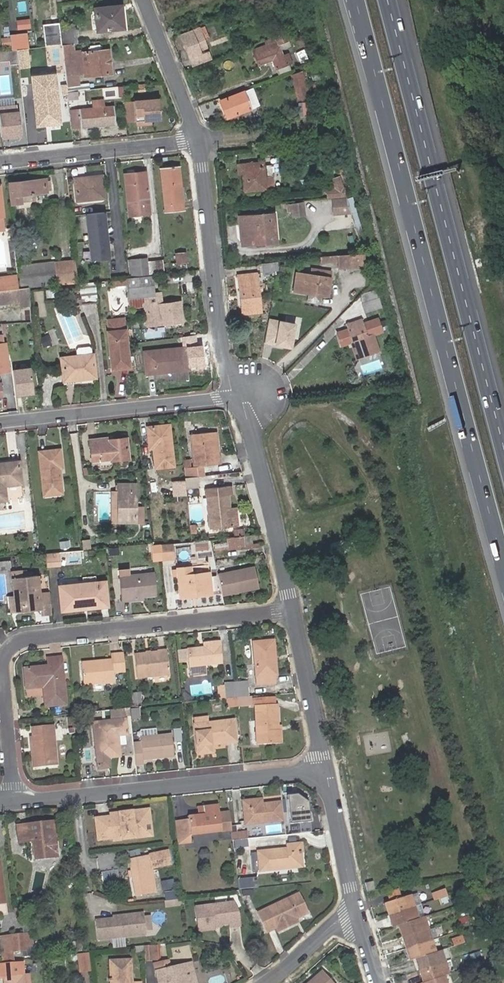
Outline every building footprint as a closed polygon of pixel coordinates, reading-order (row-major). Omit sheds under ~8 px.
[(97,30),(124,27),(121,5),(94,8),(97,30)] [(282,23),(277,10),(271,12),(276,25),(282,23)] [(180,33),(192,64),(210,57),(207,49),(199,52),(199,49),(206,46),(198,26),(180,33)] [(60,34),(61,44),(75,42),(74,27),(59,29),(60,34)] [(254,55),(257,64),(272,59),(275,67),(287,62),(290,61),(287,52),(281,55),(279,49),(289,45),(284,32),(275,36),(276,40),(252,50),(254,55)] [(44,35),(45,46),(61,44),(60,34),(44,35)] [(18,38),(10,39),(11,50),(16,49),(20,49),(18,38)] [(72,44),(61,45),(66,85),(72,85),(78,84),(77,73),(75,74),(73,52),(72,44)] [(25,48),(20,49),(16,49),(18,63),(18,67),(27,66),(25,48)] [(0,51),(0,61),(9,60),(9,64),(18,63),(16,49),(11,50),(0,51)] [(84,76),(110,73),(108,49),(81,52),(83,73),(84,76)] [(81,51),(73,52),(75,74),(77,73),(83,73),(81,52),(81,51)] [(0,61),(0,70),(9,69),(9,64),(9,60),(0,61)] [(287,62),(275,67),(277,72),(290,67),(287,62)] [(300,71),(298,72),(305,97),(309,96),(300,71)] [(305,97),(298,72),(291,75),(298,99),(305,97)] [(253,87),(249,88),(253,98),(247,101),(250,108),(259,104),(253,87)] [(227,117),(250,108),(247,101),(253,98),(249,88),(220,99),(227,117)] [(48,117),(60,115),(58,98),(41,100),(33,101),(35,121),(48,120),(48,117)] [(135,122),(151,120),(160,119),(158,98),(133,100),(133,101),(135,120),(135,122)] [(133,101),(124,102),(126,121),(135,120),(133,101)] [(92,108),(72,109),(73,128),(81,128),(81,125),(91,124),(98,124),(99,126),(115,125),(113,106),(103,107),(92,108)] [(0,115),(0,129),(1,137),(19,135),(17,113),(0,115)] [(262,162),(241,164),(242,172),(244,190),(272,187),(270,165),(263,165),(262,162)] [(177,188),(182,187),(180,165),(160,167),(165,211),(184,209),(183,201),(178,201),(177,188)] [(148,198),(146,170),(124,172),(128,215),(141,214),(139,198),(148,198)] [(76,200),(98,198),(104,197),(102,176),(74,178),(74,183),(76,200)] [(339,176),(330,179),(333,187),(325,188),(326,198),(345,196),(342,187),(339,176)] [(31,193),(45,191),(44,179),(9,183),(11,202),(32,199),(31,193)] [(46,198),(45,191),(31,193),(32,199),(46,198)] [(345,196),(331,198),(333,214),(350,213),(346,198),(345,196)] [(352,197),(346,198),(350,213),(352,212),(355,223),(359,222),(352,197)] [(139,198),(141,214),(150,213),(148,198),(139,198)] [(300,203),(287,204),(287,210),(292,209),(293,216),(303,215),(303,210),(301,210),(300,203)] [(88,259),(109,257),(104,210),(83,212),(88,259)] [(105,211),(106,221),(116,220),(115,210),(105,211)] [(269,213),(239,215),(239,225),(241,225),(242,236),(246,236),(247,243),(271,241),(269,213)] [(175,262),(184,261),(184,251),(174,252),(175,262)] [(362,265),(362,252),(342,253),(321,255),(321,261),(337,259),(337,266),(362,265)] [(148,258),(127,260),(128,276),(149,274),(149,267),(148,262),(148,258)] [(276,259),(262,261),(262,270),(277,268),(276,259)] [(56,283),(76,281),(74,261),(54,263),(56,283)] [(54,263),(16,266),(16,275),(18,288),(27,287),(56,284),(56,283),(54,263)] [(149,274),(150,273),(163,272),(163,265),(149,267),(149,274)] [(295,271),(292,290),(326,296),(330,277),(334,278),(335,271),(312,267),(311,274),(295,271)] [(238,274),(242,312),(260,310),(256,272),(238,274)] [(127,276),(126,276),(128,296),(142,295),(152,294),(150,273),(149,274),(128,276),(127,276)] [(0,277),(0,290),(18,288),(16,275),(0,277)] [(94,280),(78,282),(80,302),(97,299),(94,280)] [(0,292),(0,299),(19,297),(20,301),(21,307),(29,306),(27,288),(19,289),(0,292)] [(60,289),(44,290),(45,298),(60,296),(60,289)] [(152,294),(142,295),(144,306),(159,304),(157,293),(152,294)] [(364,293),(363,307),(380,308),(381,294),(364,293)] [(142,295),(128,296),(129,308),(144,306),(142,295)] [(168,322),(174,321),(181,320),(179,301),(159,304),(144,306),(146,325),(161,323),(168,322)] [(109,330),(107,330),(111,367),(128,366),(125,328),(123,317),(107,319),(109,330)] [(360,318),(345,324),(350,341),(358,339),(363,356),(380,350),(374,332),(366,335),(363,327),(360,318)] [(295,323),(268,319),(264,344),(291,348),(295,323)] [(371,325),(363,327),(366,335),(374,332),(371,325)] [(350,341),(356,359),(363,356),(358,339),(350,341)] [(202,344),(185,346),(188,367),(204,365),(202,344)] [(144,372),(188,367),(185,346),(142,351),(144,372)] [(61,350),(62,356),(76,355),(76,349),(74,347),(63,348),(61,350)] [(60,357),(63,379),(81,378),(81,374),(85,374),(85,378),(95,377),(93,353),(76,355),(60,357)] [(29,365),(11,366),(13,393),(31,392),(29,365)] [(81,378),(63,379),(63,384),(95,381),(95,377),(85,378),(85,374),(81,374),(81,378)] [(190,432),(203,430),(202,421),(189,422),(190,432)] [(152,443),(152,448),(154,468),(174,466),(170,429),(170,424),(148,426),(149,444),(152,443)] [(214,453),(212,429),(203,430),(190,432),(194,462),(194,464),(219,461),(218,452),(214,453)] [(106,437),(88,438),(90,459),(110,457),(110,459),(127,457),(125,437),(106,439),(106,437)] [(42,491),(61,489),(59,468),(61,468),(61,465),(59,449),(38,452),(41,477),(42,491)] [(6,499),(5,486),(21,484),(19,461),(7,463),(0,463),(0,467),(0,500),(6,499)] [(194,462),(184,463),(185,473),(220,470),(219,461),(194,464),(194,462)] [(216,472),(184,475),(184,479),(185,488),(190,488),(190,484),(193,484),(192,481),(206,479),(206,476),(215,475),(216,472)] [(184,479),(172,480),(173,495),(186,493),(185,488),(184,479)] [(229,506),(231,505),(229,489),(233,488),(231,480),(205,484),(212,525),(231,521),(229,506)] [(135,483),(118,482),(118,492),(117,520),(135,521),(135,505),(135,483)] [(234,504),(231,505),(229,506),(231,521),(237,521),(234,504)] [(159,524),(152,525),(154,541),(160,541),(159,524)] [(247,542),(254,541),(253,531),(245,532),(247,542)] [(69,537),(59,538),(61,548),(70,547),(69,537)] [(208,539),(195,540),(196,549),(209,548),(208,539)] [(173,541),(163,542),(165,556),(175,555),(173,541)] [(63,565),(61,551),(47,552),(48,567),(63,565)] [(220,571),(224,591),(261,584),(256,563),(220,571)] [(199,589),(200,592),(216,591),(214,569),(196,571),(196,564),(180,565),(181,574),(183,573),(185,590),(199,589)] [(135,594),(146,593),(158,592),(156,570),(132,573),(131,566),(122,568),(123,574),(125,598),(135,597),(135,594)] [(43,613),(53,612),(51,591),(42,592),(40,573),(23,575),(15,576),(17,593),(19,606),(24,605),(24,610),(43,608),(43,613)] [(86,604),(110,601),(107,580),(61,584),(64,609),(86,607),(86,604)] [(14,611),(24,610),(24,605),(19,606),(17,593),(12,594),(14,611)] [(233,638),(223,639),(223,649),(234,648),(233,638)] [(212,645),(206,646),(189,648),(191,666),(206,664),(225,662),(223,649),(223,639),(211,640),(212,645)] [(275,650),(277,650),(277,640),(257,640),(258,682),(276,682),(276,674),(278,674),(277,659),(275,660),(275,650)] [(165,651),(134,654),(136,677),(168,674),(165,651)] [(80,662),(81,684),(111,682),(111,674),(124,672),(122,653),(109,655),(110,660),(80,662)] [(48,666),(24,668),(26,688),(43,687),(45,706),(65,704),(61,657),(47,658),(48,666)] [(237,681),(239,696),(252,695),(250,680),(237,681)] [(229,695),(229,698),(239,696),(237,681),(228,682),(228,683),(229,695)] [(228,683),(218,684),(219,696),(229,695),(228,683)] [(139,691),(131,692),(133,703),(140,702),(139,691)] [(278,693),(254,695),(255,705),(259,704),(278,703),(278,693)] [(239,696),(240,706),(255,705),(254,695),(252,695),(239,696)] [(230,707),(240,706),(239,696),(229,698),(230,707)] [(281,742),(281,724),(280,703),(278,703),(259,704),(261,743),(281,742)] [(136,707),(128,708),(128,715),(129,718),(137,717),(136,707)] [(128,715),(128,708),(109,710),(109,717),(128,715)] [(76,713),(66,714),(66,722),(76,722),(76,713)] [(208,716),(194,717),(194,724),(197,724),(209,723),(208,716)] [(94,722),(96,768),(109,766),(107,757),(119,755),(117,735),(126,734),(125,719),(94,722)] [(197,724),(201,753),(215,751),(214,743),(240,741),(238,720),(209,723),(197,724)] [(34,745),(34,764),(53,764),(53,726),(31,726),(31,735),(28,734),(29,746),(34,745)] [(131,743),(134,763),(143,762),(142,758),(173,755),(171,734),(140,737),(140,741),(131,743)] [(298,822),(298,829),(307,829),(306,794),(285,795),(286,822),(298,822)] [(280,818),(278,799),(260,801),(259,796),(242,798),(244,821),(280,818)] [(204,814),(197,815),(188,816),(188,819),(190,835),(220,832),(230,831),(228,811),(218,812),(217,804),(203,806),(204,814)] [(148,809),(108,813),(108,816),(111,840),(111,842),(142,839),(141,824),(149,824),(148,809)] [(108,816),(93,817),(95,841),(110,840),(108,816)] [(188,819),(175,821),(178,844),(191,842),(190,835),(188,819)] [(54,857),(50,822),(15,826),(16,843),(29,841),(31,859),(54,857)] [(149,824),(141,824),(142,839),(151,838),(149,824)] [(298,849),(297,839),(283,841),(284,847),(256,849),(256,852),(257,866),(257,868),(273,866),(273,862),(278,862),(278,865),(297,862),(295,849),(298,849)] [(300,863),(298,849),(295,849),(297,862),(278,865),(278,862),(273,862),(273,866),(300,863)] [(257,866),(256,852),(249,852),(250,866),(257,866)] [(148,857),(148,856),(129,859),(132,896),(152,894),(150,871),(162,870),(161,856),(148,857)] [(364,888),(372,886),(371,877),(362,879),(364,887),(364,888)] [(447,895),(444,889),(431,893),(433,900),(447,895)] [(296,893),(255,911),(264,930),(274,926),(275,930),(294,921),(293,918),(305,912),(296,893)] [(416,893),(409,896),(412,906),(420,903),(416,893)] [(406,949),(410,961),(415,960),(435,952),(431,940),(427,928),(422,916),(417,918),(412,906),(409,896),(383,905),(387,915),(392,927),(397,925),(401,937),(406,949)] [(195,906),(197,931),(213,930),(213,928),(219,927),(221,929),(239,927),(238,916),(234,907),(225,908),(224,903),(195,906)] [(143,932),(150,934),(154,913),(147,911),(143,932)] [(115,919),(92,921),(93,940),(140,935),(138,914),(114,917),(115,919)] [(427,928),(431,940),(436,938),(431,926),(427,928)] [(8,952),(20,951),(20,947),(28,946),(27,934),(6,936),(8,952)] [(453,946),(464,942),(462,935),(451,939),(453,946)] [(78,937),(58,939),(59,946),(79,944),(78,937)] [(147,957),(160,958),(161,945),(148,944),(147,957)] [(89,951),(77,953),(80,971),(92,969),(89,951)] [(435,952),(415,960),(419,972),(420,972),(444,963),(440,951),(435,952)] [(139,982),(132,981),(131,960),(112,960),(112,979),(109,979),(109,981),(112,981),(113,982),(139,982)] [(182,963),(168,966),(166,960),(151,963),(156,982),(188,982),(182,963)] [(182,963),(188,982),(189,982),(193,982),(187,961),(182,963)] [(444,963),(420,972),(424,982),(443,976),(448,974),(444,963)] [(321,969),(306,982),(333,982),(321,969)] [(28,973),(2,975),(3,982),(28,982),(28,973)]
